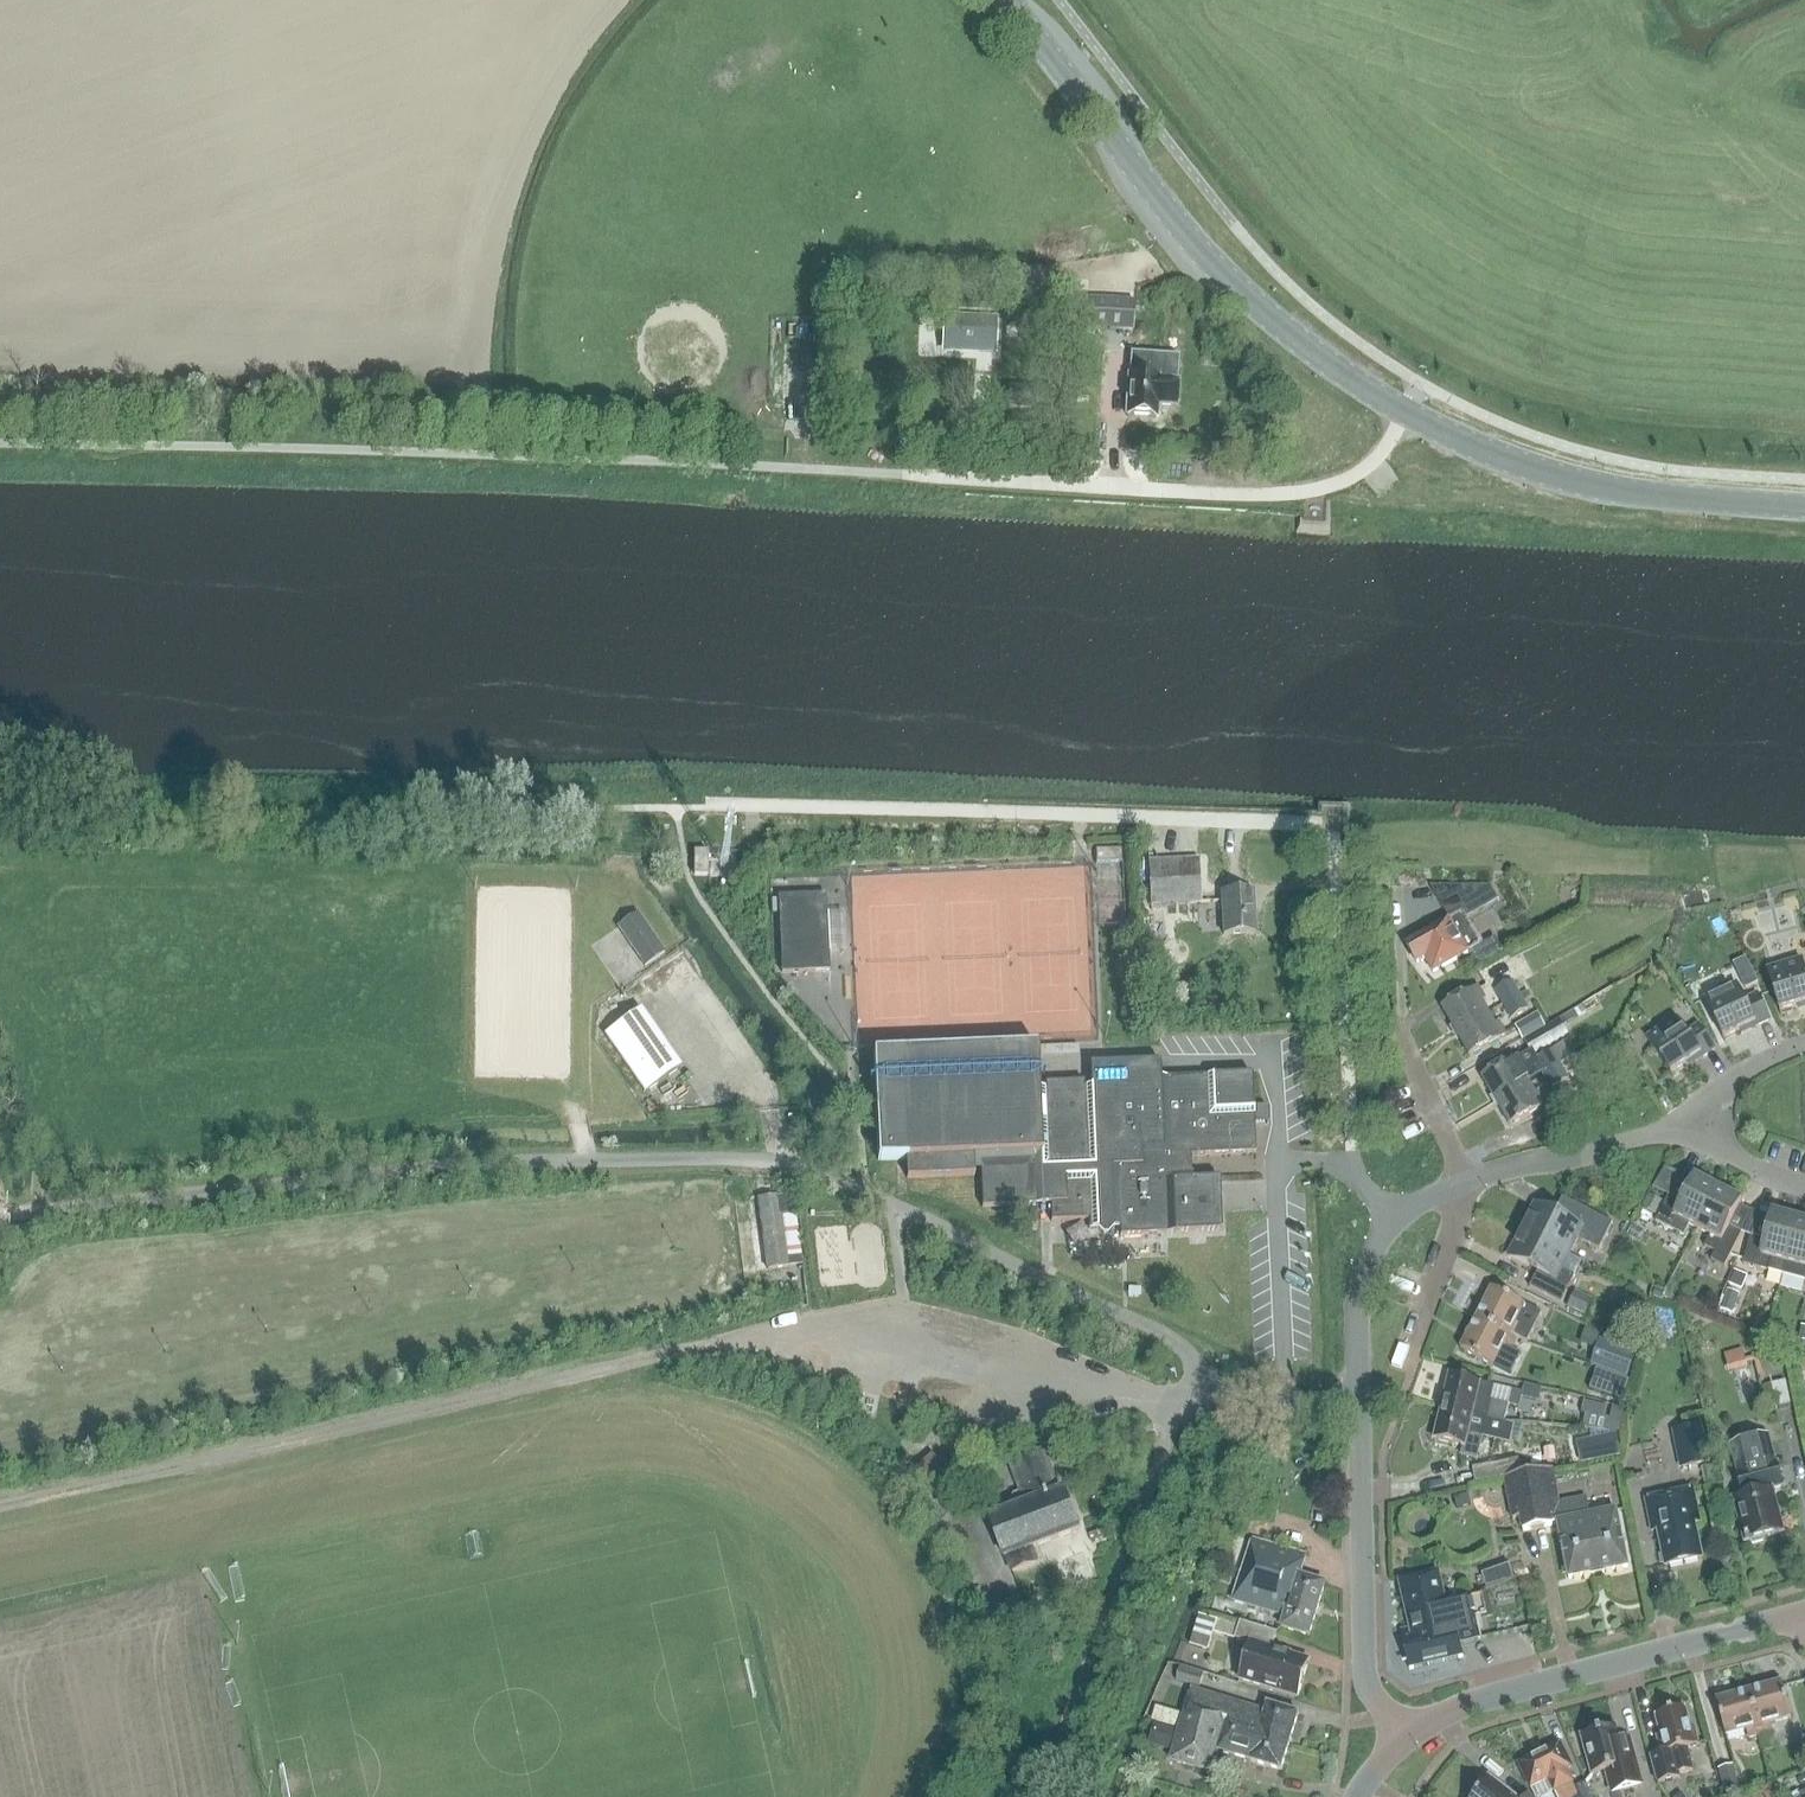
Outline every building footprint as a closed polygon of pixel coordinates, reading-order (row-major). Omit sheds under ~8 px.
[(1131,336),(1134,303),(1087,299),(1084,332),(1131,336)] [(942,313),(940,351),(996,354),(998,316),(942,313)] [(1082,324),(1070,324),(1068,343),(1081,344),(1082,324)] [(1155,418),(1155,405),(1175,406),(1176,382),(1178,356),(1130,353),(1125,416),(1155,418)] [(1006,407),(1035,409),(1036,387),(1007,386),(1006,407)] [(1120,847),(1094,848),(1095,861),(1121,860),(1120,847)] [(706,875),(707,851),(693,851),(693,875),(706,875)] [(1198,857),(1146,859),(1148,905),(1200,903),(1198,857)] [(1473,886),(1429,886),(1445,914),(1466,902),(1473,914),(1486,907),(1473,886)] [(1252,892),(1219,892),(1219,934),(1254,932),(1252,892)] [(777,896),(781,972),(828,970),(825,894),(777,896)] [(637,913),(618,927),(631,946),(650,933),(637,913)] [(1461,913),(1449,920),(1405,945),(1416,964),(1424,959),(1433,973),(1480,947),(1461,913)] [(1801,959),(1766,970),(1779,1011),(1804,1003),(1804,974),(1801,959)] [(1751,973),(1738,980),(1743,991),(1757,984),(1751,973)] [(1493,990),(1502,1005),(1520,995),(1511,980),(1493,990)] [(1755,1028),(1770,1021),(1757,994),(1744,1000),(1736,984),(1704,999),(1722,1038),(1753,1024),(1755,1028)] [(1479,986),(1473,989),(1441,1008),(1455,1032),(1489,1013),(1482,1001),(1486,998),(1479,986)] [(1528,1009),(1520,995),(1502,1005),(1510,1019),(1528,1009)] [(639,1010),(604,1034),(645,1093),(680,1069),(639,1010)] [(1545,1026),(1537,1012),(1514,1025),(1522,1040),(1545,1026)] [(1489,1013),(1455,1032),(1469,1056),(1506,1035),(1498,1021),(1494,1023),(1489,1013)] [(1701,1058),(1714,1049),(1697,1024),(1685,1032),(1676,1018),(1646,1038),(1670,1074),(1699,1055),(1701,1058)] [(1532,1056),(1568,1035),(1560,1020),(1523,1041),(1532,1056)] [(1570,1059),(1561,1044),(1551,1048),(1560,1064),(1570,1059)] [(1044,1089),(1038,1089),(1036,1046),(872,1053),(877,1161),(905,1160),(906,1178),(973,1175),(973,1170),(979,1170),(981,1207),(1049,1205),(1050,1222),(1088,1220),(1088,1229),(1096,1229),(1102,1235),(1106,1235),(1112,1228),(1118,1228),(1119,1236),(1220,1231),(1218,1178),(1187,1179),(1186,1156),(1254,1153),(1253,1124),(1267,1123),(1266,1107),(1252,1108),(1251,1074),(1160,1078),(1159,1061),(1121,1063),(1095,1064),(1089,1064),(1090,1087),(1083,1087),(1083,1081),(1044,1083),(1044,1089)] [(1551,1048),(1533,1060),(1541,1075),(1560,1064),(1551,1048)] [(1526,1069),(1518,1056),(1481,1077),(1495,1102),(1529,1082),(1523,1071),(1526,1069)] [(1568,1078),(1560,1064),(1541,1075),(1549,1088),(1568,1078)] [(1529,1082),(1495,1102),(1509,1126),(1546,1105),(1539,1091),(1536,1093),(1529,1082)] [(1688,1224),(1697,1229),(1717,1189),(1694,1177),(1681,1202),(1668,1195),(1655,1221),(1682,1236),(1688,1224)] [(757,1197),(771,1195),(769,1183),(755,1185),(757,1197)] [(1731,1196),(1717,1189),(1697,1229),(1709,1235),(1703,1247),(1714,1252),(1710,1260),(1723,1267),(1741,1233),(1728,1227),(1738,1205),(1740,1206),(1743,1201),(1732,1195),(1731,1196)] [(776,1195),(757,1197),(766,1270),(788,1267),(787,1257),(800,1256),(797,1235),(794,1213),(791,1214),(789,1194),(776,1196),(776,1195)] [(1647,1194),(1640,1207),(1654,1214),(1660,1200),(1647,1194)] [(1529,1218),(1523,1231),(1568,1254),(1576,1239),(1598,1250),(1612,1223),(1571,1203),(1563,1219),(1536,1205),(1536,1206),(1534,1205),(1527,1217),(1529,1218)] [(1782,1275),(1797,1220),(1771,1213),(1764,1240),(1750,1236),(1742,1264),(1782,1275)] [(1782,1275),(1804,1281),(1804,1222),(1797,1220),(1782,1275)] [(1560,1270),(1568,1254),(1523,1231),(1516,1244),(1514,1243),(1508,1256),(1510,1257),(1537,1271),(1529,1287),(1560,1303),(1574,1276),(1560,1270)] [(1491,1288),(1476,1318),(1517,1339),(1523,1328),(1515,1323),(1524,1305),(1491,1288)] [(1719,1309),(1732,1313),(1738,1294),(1725,1289),(1719,1309)] [(1592,1299),(1575,1290),(1566,1307),(1584,1316),(1592,1299)] [(1511,1351),(1517,1339),(1476,1318),(1460,1349),(1493,1367),(1503,1347),(1511,1351)] [(1636,1354),(1600,1341),(1591,1366),(1627,1378),(1636,1354)] [(1449,1375),(1441,1407),(1503,1422),(1511,1390),(1449,1375)] [(1783,1406),(1796,1402),(1790,1379),(1777,1383),(1783,1406)] [(1607,1406),(1583,1401),(1580,1413),(1604,1418),(1607,1406)] [(1498,1441),(1503,1422),(1441,1407),(1433,1440),(1462,1447),(1459,1456),(1476,1460),(1482,1437),(1498,1441)] [(1621,1412),(1611,1410),(1607,1426),(1609,1427),(1608,1432),(1617,1433),(1621,1412)] [(1670,1429),(1678,1468),(1709,1461),(1701,1423),(1670,1429)] [(1740,1495),(1733,1496),(1746,1542),(1781,1533),(1776,1513),(1778,1513),(1771,1489),(1782,1486),(1775,1461),(1767,1434),(1728,1445),(1735,1472),(1733,1472),(1734,1474),(1731,1475),(1734,1488),(1738,1487),(1740,1495)] [(915,1469),(937,1495),(955,1481),(932,1454),(915,1469)] [(1078,1529),(1063,1491),(1058,1493),(1043,1454),(1011,1467),(1020,1492),(1013,1495),(1009,1503),(1012,1511),(989,1519),(1004,1558),(1006,1557),(1011,1572),(1036,1562),(1035,1560),(1043,1557),(1038,1544),(1078,1529)] [(1519,1459),(1498,1463),(1501,1478),(1522,1473),(1519,1459)] [(1712,1465),(1700,1467),(1704,1487),(1716,1485),(1712,1465)] [(1513,1532),(1557,1524),(1568,1580),(1627,1568),(1616,1509),(1590,1515),(1586,1496),(1560,1501),(1553,1468),(1502,1478),(1513,1532)] [(1701,1558),(1693,1522),(1699,1521),(1691,1487),(1643,1498),(1650,1531),(1656,1530),(1664,1566),(1701,1558)] [(1106,1541),(1103,1531),(1089,1536),(1092,1546),(1106,1541)] [(1282,1617),(1279,1627),(1308,1636),(1324,1584),(1299,1576),(1306,1554),(1252,1538),(1233,1603),(1282,1617)] [(1488,1568),(1491,1582),(1519,1576),(1516,1562),(1488,1568)] [(1440,1571),(1438,1572),(1398,1581),(1409,1629),(1400,1632),(1409,1670),(1462,1657),(1459,1643),(1481,1638),(1471,1595),(1446,1600),(1440,1571)] [(1249,1643),(1238,1680),(1297,1697),(1308,1662),(1290,1657),(1292,1652),(1272,1646),(1276,1632),(1239,1621),(1238,1625),(1216,1618),(1216,1620),(1198,1614),(1188,1646),(1208,1651),(1213,1633),(1249,1643)] [(1175,1681),(1199,1687),(1203,1673),(1179,1666),(1175,1681)] [(1748,1692),(1760,1737),(1772,1733),(1770,1724),(1791,1719),(1781,1682),(1748,1692)] [(1190,1688),(1180,1720),(1192,1724),(1194,1718),(1259,1737),(1258,1739),(1287,1747),(1297,1714),(1266,1704),(1264,1710),(1190,1688)] [(1748,1740),(1760,1737),(1748,1692),(1715,1700),(1725,1737),(1745,1731),(1748,1740)] [(1655,1716),(1660,1736),(1654,1737),(1659,1754),(1649,1756),(1656,1784),(1680,1778),(1679,1774),(1693,1770),(1687,1748),(1699,1745),(1695,1727),(1689,1729),(1684,1708),(1655,1716)] [(1192,1724),(1180,1720),(1167,1761),(1212,1774),(1218,1752),(1280,1770),(1287,1747),(1258,1739),(1259,1737),(1194,1718),(1192,1724)] [(1175,1730),(1153,1723),(1147,1744),(1168,1751),(1175,1730)] [(1592,1776),(1605,1772),(1611,1794),(1643,1786),(1630,1737),(1618,1740),(1615,1727),(1581,1737),(1592,1776)] [(1570,1769),(1557,1743),(1542,1751),(1543,1752),(1519,1764),(1531,1788),(1546,1781),(1552,1794),(1554,1793),(1555,1796),(1577,1796),(1578,1796),(1572,1784),(1574,1783),(1567,1770),(1570,1769)] [(1740,1793),(1732,1765),(1717,1768),(1724,1796),(1725,1796),(1740,1793)] [(1488,1778),(1473,1796),(1513,1796),(1488,1778)] [(1584,1782),(1573,1787),(1578,1796),(1591,1796),(1584,1782)]
